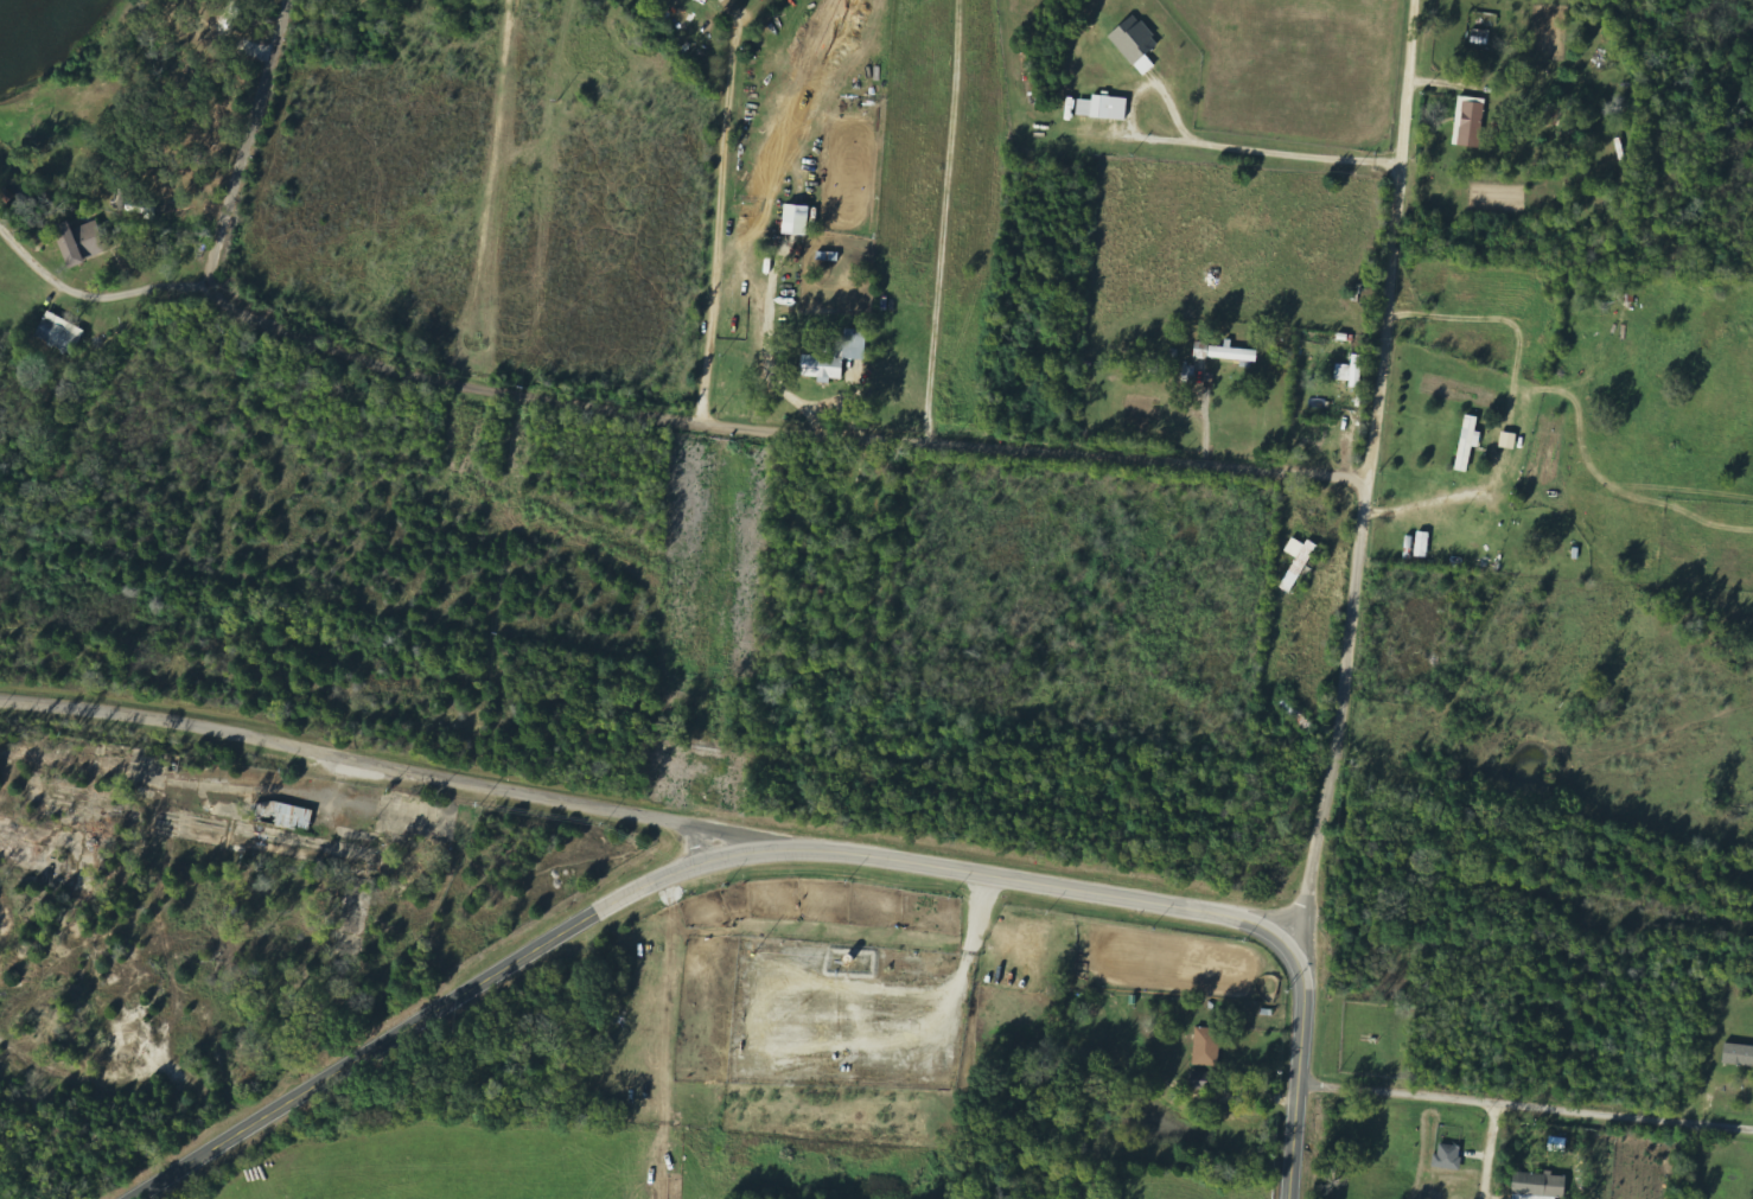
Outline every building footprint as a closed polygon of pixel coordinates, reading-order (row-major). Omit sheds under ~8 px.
[(1111,38),(1137,66),(1162,43),(1136,15),(1111,38)] [(1080,99),(1078,116),(1128,121),(1130,99),(1095,95),(1094,101),(1080,99)] [(1483,148),(1486,99),(1459,97),(1457,146),(1483,148)] [(122,198),(121,213),(157,217),(158,201),(122,198)] [(812,207),(787,205),(785,235),(810,236),(812,207)] [(75,229),(73,224),(50,231),(53,240),(61,238),(69,267),(109,255),(99,222),(75,229)] [(86,328),(48,313),(37,339),(75,355),(86,328)] [(803,377),(822,378),(821,381),(845,382),(846,359),(867,361),(869,331),(847,329),(846,349),(817,347),(817,356),(804,355),(803,377)] [(1210,359),(1211,343),(1197,343),(1196,359),(1210,359)] [(1230,349),(1230,348),(1212,347),(1211,360),(1259,362),(1260,351),(1230,349)] [(1362,389),(1363,356),(1354,355),(1354,366),(1338,365),(1337,381),(1352,382),(1352,388),(1362,389)] [(1484,434),(1478,433),(1480,418),(1467,415),(1458,471),(1470,473),(1474,448),(1481,449),(1484,434)] [(1292,595),(1320,546),(1310,540),(1307,545),(1294,538),(1287,552),(1298,558),(1281,589),(1292,595)] [(257,801),(254,820),(312,830),(315,811),(257,801)] [(1221,1066),(1222,1029),(1197,1028),(1196,1066),(1221,1066)] [(1726,1044),(1726,1065),(1752,1066),(1752,1045),(1726,1044)] [(1434,1169),(1462,1171),(1464,1147),(1441,1145),(1440,1155),(1436,1155),(1434,1169)] [(1515,1198),(1556,1198),(1568,1198),(1569,1177),(1556,1176),(1556,1174),(1517,1172),(1515,1198)]
